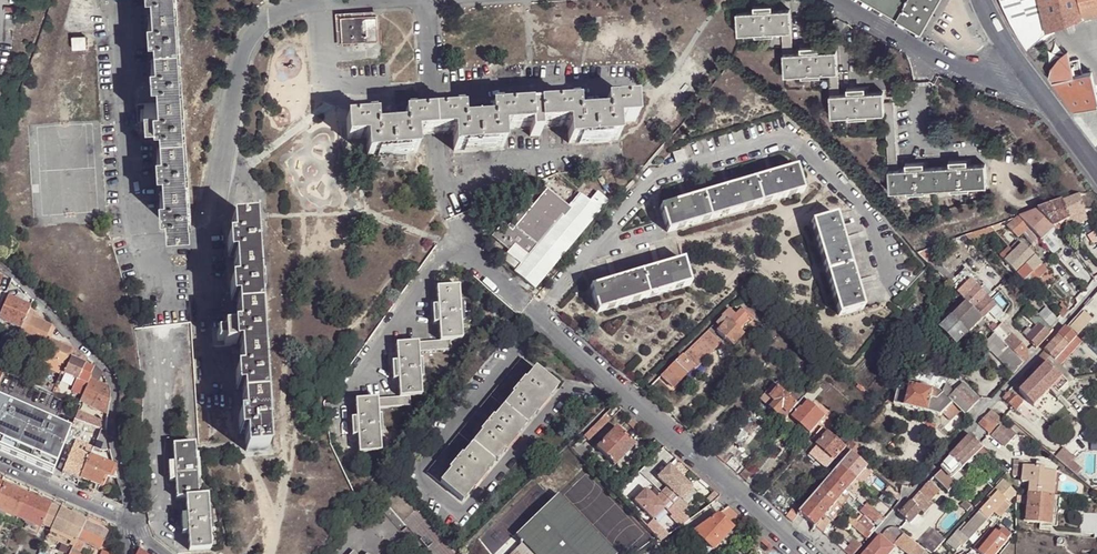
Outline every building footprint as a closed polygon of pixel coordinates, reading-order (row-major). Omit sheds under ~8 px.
[(181,127),(175,38),(173,0),(150,0),(151,13),(147,13),(148,32),(153,31),(153,40),(154,58),(150,58),(151,76),(156,76),(158,101),(138,103),(140,121),(159,119),(160,129),(160,145),(156,146),(157,165),(161,165),(163,190),(159,191),(159,209),(165,209),(166,225),(188,224),(181,127)] [(923,29),(939,0),(871,0),(923,29)] [(1035,61),(1044,55),(1035,45),(1047,34),(1085,19),(1096,16),(1096,0),(1001,0),(1006,15),(1026,49),(1035,61)] [(737,36),(782,33),(790,32),(789,9),(772,11),(772,5),(753,6),(753,12),(736,13),(737,36)] [(378,39),(376,14),(339,16),(341,41),(378,39)] [(790,32),(782,33),(784,77),(828,74),(838,74),(836,51),(819,52),(819,47),(800,48),(800,53),(792,53),(790,32)] [(70,35),(71,49),(84,48),(83,35),(70,35)] [(1075,114),(1096,110),(1096,99),(1091,76),(1083,78),(1078,63),(1068,66),(1065,55),(1060,59),(1051,72),(1048,78),(1075,114)] [(838,74),(828,74),(831,95),(840,95),(838,74)] [(840,95),(831,95),(831,118),(885,114),(884,103),(883,91),(865,93),(865,88),(847,88),(847,94),(840,95)] [(575,105),(547,107),(537,108),(537,100),(527,100),(527,108),(490,111),(490,122),(462,124),(461,113),(403,116),(403,127),(375,129),(375,119),(346,120),(346,140),(365,139),(367,157),(415,154),(415,136),(433,135),(435,135),(452,134),(453,151),(502,148),(501,131),(528,129),(528,137),(539,137),(539,128),(566,127),(567,144),(616,140),(616,123),(634,122),(633,102),(604,103),(604,114),(576,117),(575,105)] [(884,103),(885,114),(889,170),(899,169),(894,102),(884,103)] [(672,154),(675,163),(685,159),(682,151),(672,154)] [(899,169),(889,170),(891,192),(987,185),(985,164),(968,165),(968,160),(950,160),(950,166),(924,167),(924,163),(906,164),(907,169),(899,169)] [(661,208),(668,233),(805,192),(797,167),(747,183),(661,208)] [(572,209),(569,207),(548,189),(534,205),(512,230),(508,227),(504,224),(493,238),(510,252),(516,246),(529,257),(562,217),(565,219),(572,209)] [(596,193),(589,202),(601,211),(599,213),(602,215),(610,205),(596,193)] [(601,211),(589,202),(579,194),(569,207),(572,209),(565,219),(562,217),(529,257),(517,271),(516,273),(537,290),(599,213),(601,211)] [(1085,213),(1079,196),(1062,202),(1070,220),(1085,213)] [(512,230),(534,205),(529,202),(508,227),(512,230)] [(1055,228),(1070,220),(1062,202),(1039,210),(1055,228)] [(1060,234),(1057,230),(1055,228),(1039,210),(1020,217),(1030,228),(1042,241),(1047,247),(1060,234)] [(1075,228),(1088,221),(1085,213),(1070,220),(1072,224),(1075,228)] [(840,316),(865,308),(855,274),(838,215),(812,223),(840,316)] [(1030,228),(1020,217),(1009,227),(1011,229),(1017,235),(1019,238),(1023,234),(1030,228)] [(240,389),(241,398),(242,415),(237,415),(239,434),(243,433),(244,451),(266,450),(263,397),(257,309),(251,220),(229,222),(230,239),(226,240),(227,258),(231,258),(233,283),(228,283),(229,302),(234,302),(235,310),(236,328),(214,329),(214,348),(237,346),(239,371),(234,371),(235,390),(240,389)] [(1072,224),(1070,220),(1055,228),(1057,230),(1072,224)] [(1035,247),(1042,241),(1030,228),(1023,234),(1035,247)] [(972,244),(987,234),(984,229),(966,236),(972,244)] [(1096,243),(1096,236),(1095,232),(1088,236),(1093,244),(1096,243)] [(1011,249),(1015,253),(1022,247),(1019,243),(1011,249)] [(1015,253),(1028,267),(1037,258),(1024,245),(1022,247),(1015,253)] [(504,261),(517,271),(529,257),(516,246),(510,252),(504,261)] [(1007,261),(1015,253),(1011,249),(1003,257),(1007,261)] [(924,258),(930,264),(935,259),(936,258),(930,252),(928,254),(925,256),(924,258)] [(1024,282),(1031,277),(1034,273),(1028,267),(1015,253),(1007,261),(1006,262),(1024,282)] [(1034,273),(1043,265),(1037,258),(1028,267),(1034,273)] [(935,259),(930,264),(934,268),(939,263),(935,259)] [(591,288),(599,313),(692,285),(684,260),(615,281),(591,288)] [(1038,278),(1040,279),(1049,271),(1043,265),(1034,273),(1038,278)] [(963,299),(976,286),(971,280),(960,291),(957,294),(962,298),(963,299)] [(967,304),(983,320),(996,306),(976,286),(963,299),(967,304)] [(439,324),(440,342),(450,341),(462,340),(458,287),(437,289),(438,306),(433,307),(434,324),(439,324)] [(961,308),(967,304),(963,299),(962,298),(957,304),(961,308)] [(21,330),(30,309),(8,299),(0,319),(0,321),(21,330)] [(958,345),(983,320),(967,304),(961,308),(949,321),(942,328),(941,329),(958,345)] [(736,316),(730,310),(713,328),(733,346),(743,336),(742,334),(738,331),(750,320),(753,323),(756,320),(744,308),(736,316)] [(1034,319),(1039,314),(1038,312),(1034,308),(1029,314),(1034,319)] [(1050,326),(1051,327),(1058,319),(1048,308),(1042,314),(1040,316),(1050,326)] [(1065,319),(1071,312),(1066,308),(1065,309),(1060,314),(1062,315),(1065,319)] [(26,340),(43,347),(52,325),(46,324),(44,321),(40,323),(34,320),(37,312),(30,309),(21,330),(17,339),(25,342),(26,340)] [(40,323),(44,321),(37,312),(34,320),(40,323)] [(1045,330),(1050,326),(1040,316),(1039,314),(1034,319),(1032,320),(1034,322),(1040,327),(1041,325),(1045,330)] [(1079,314),(1067,327),(1071,330),(1083,317),(1079,314)] [(940,325),(942,328),(949,321),(946,319),(940,325)] [(742,334),(753,323),(750,320),(738,331),(742,334)] [(1029,338),(1040,327),(1034,322),(1024,334),(1029,338)] [(953,350),(958,345),(941,329),(936,323),(931,328),(953,350)] [(1005,343),(1014,335),(1003,324),(995,332),(997,334),(1005,343)] [(40,355),(66,367),(73,350),(71,347),(52,339),(56,329),(52,325),(43,347),(42,349),(40,355)] [(1038,348),(1050,335),(1045,330),(1041,325),(1040,327),(1029,338),(1034,344),(1038,348)] [(1050,335),(1054,330),(1051,327),(1050,326),(1045,330),(1050,335)] [(1067,327),(1046,350),(1050,354),(1057,359),(1067,348),(1077,337),(1071,330),(1067,327)] [(722,342),(709,330),(669,369),(672,372),(665,378),(674,386),(694,366),(696,368),(722,342)] [(999,358),(1010,348),(1005,343),(997,334),(986,344),(999,358)] [(1025,363),(1030,357),(1029,350),(1014,335),(1005,343),(1010,348),(1025,363)] [(25,342),(42,349),(43,347),(26,340),(25,342)] [(440,342),(418,343),(419,352),(451,350),(450,341),(440,342)] [(399,397),(410,397),(421,396),(419,352),(418,343),(395,345),(397,362),(391,362),(392,380),(398,379),(399,397)] [(1014,375),(1025,363),(1010,348),(999,358),(1014,375)] [(1057,359),(1060,363),(1071,352),(1067,348),(1057,359)] [(62,374),(78,380),(84,366),(79,364),(82,357),(73,350),(66,367),(63,373),(62,374)] [(1050,354),(1046,350),(1034,363),(1039,367),(1050,354)] [(1057,359),(1050,354),(1046,360),(1049,363),(1063,378),(1069,383),(1075,378),(1060,363),(1057,359)] [(37,363),(63,373),(66,367),(40,355),(37,363)] [(441,485),(536,370),(523,360),(429,474),(441,485)] [(1034,406),(1063,378),(1049,363),(1020,391),(1034,406)] [(1039,367),(1034,363),(1030,368),(1034,372),(1039,367)] [(924,377),(922,382),(933,389),(944,394),(956,380),(927,365),(922,375),(924,377)] [(76,393),(83,397),(93,370),(84,366),(78,380),(81,382),(76,393)] [(82,400),(81,402),(107,417),(109,403),(109,395),(98,384),(102,376),(94,367),(93,370),(83,397),(82,400)] [(558,389),(536,370),(441,485),(463,503),(558,389)] [(915,372),(910,379),(915,380),(922,382),(924,377),(922,375),(915,372)] [(956,380),(944,394),(950,400),(963,385),(965,387),(967,385),(959,377),(956,380)] [(53,395),(56,390),(59,382),(51,379),(49,384),(54,386),(51,394),(53,395)] [(46,391),(51,394),(54,386),(49,384),(46,391)] [(791,414),(799,406),(782,391),(776,385),(762,400),(786,421),(791,414)] [(904,385),(898,392),(895,404),(906,407),(910,387),(904,385)] [(967,415),(969,413),(980,401),(965,387),(963,385),(950,400),(953,403),(961,410),(966,414),(967,415)] [(782,391),(799,406),(802,402),(785,387),(782,391)] [(910,387),(906,407),(929,412),(933,392),(910,387)] [(944,394),(933,389),(933,392),(929,412),(942,415),(943,414),(953,403),(950,400),(944,394)] [(53,395),(61,398),(63,393),(56,390),(53,395)] [(1009,390),(1003,397),(1004,398),(1017,408),(1022,403),(1009,390)] [(378,399),(378,408),(410,406),(410,397),(399,397),(378,399)] [(802,408),(819,424),(826,416),(805,398),(802,402),(799,406),(802,408)] [(381,452),(378,408),(378,399),(355,401),(356,418),(351,418),(352,436),(357,436),(358,453),(381,452)] [(961,410),(953,403),(943,414),(951,420),(953,418),(961,410)] [(794,417),(802,408),(799,406),(791,414),(794,417)] [(815,428),(819,424),(802,408),(794,417),(811,433),(815,428)] [(51,476),(66,441),(0,411),(0,454),(51,476)] [(75,422),(92,428),(94,421),(79,413),(75,422)] [(987,414),(979,423),(991,433),(998,425),(991,418),(987,414)] [(991,418),(998,425),(1002,420),(995,414),(991,418)] [(610,420),(606,416),(585,436),(589,440),(610,420)] [(645,429),(632,418),(628,424),(639,434),(645,429)] [(101,431),(105,433),(106,426),(94,421),(92,428),(101,431)] [(97,438),(101,431),(92,428),(75,422),(72,429),(97,438)] [(820,443),(830,433),(823,427),(820,431),(815,436),(814,438),(820,443)] [(614,466),(635,446),(617,429),(597,449),(614,466)] [(109,454),(105,433),(101,431),(97,438),(89,458),(79,480),(102,490),(107,479),(115,479),(113,469),(99,463),(100,460),(97,459),(100,453),(109,454)] [(842,452),(845,446),(830,433),(820,443),(819,445),(835,460),(842,452)] [(973,435),(951,458),(943,468),(934,477),(948,492),(964,478),(959,472),(985,447),(973,435)] [(1056,450),(1061,446),(1057,441),(1055,442),(1053,440),(1050,442),(1056,450)] [(715,453),(727,464),(738,452),(725,441),(715,453)] [(845,446),(852,452),(857,447),(851,441),(845,446)] [(175,499),(183,498),(183,496),(197,496),(193,443),(171,444),(172,463),(168,463),(169,481),(174,481),(175,499)] [(571,449),(581,460),(588,453),(578,443),(571,449)] [(835,460),(819,445),(813,451),(830,465),(835,460)] [(848,456),(852,452),(845,446),(842,452),(848,456)] [(1082,468),(1061,450),(1054,458),(1075,476),(1082,468)] [(78,482),(79,480),(89,458),(72,451),(62,473),(78,482)] [(858,479),(868,466),(852,452),(848,456),(841,465),(858,479)] [(847,490),(858,479),(841,465),(821,488),(842,506),(850,496),(852,494),(847,490)] [(645,491),(634,502),(653,520),(664,508),(668,511),(674,505),(684,516),(690,509),(681,500),(692,488),(669,466),(658,477),(668,487),(655,500),(645,491)] [(863,483),(874,471),(868,466),(858,479),(862,483),(863,483)] [(1030,484),(1029,494),(1054,496),(1056,472),(1054,472),(1045,471),(1044,468),(1036,467),(1024,466),(1022,483),(1030,484)] [(399,478),(403,482),(408,477),(403,473),(399,478)] [(854,492),(862,483),(858,479),(847,490),(852,494),(854,492)] [(1012,488),(1005,480),(1001,484),(1008,491),(1012,488)] [(930,482),(921,491),(926,495),(932,500),(940,491),(930,482)] [(28,495),(5,485),(0,495),(0,510),(6,512),(18,518),(28,495)] [(842,506),(821,488),(803,509),(800,512),(821,531),(832,518),(834,520),(844,508),(842,506)] [(990,499),(998,491),(996,489),(988,497),(990,499)] [(994,511),(1006,499),(998,491),(990,499),(979,511),(988,519),(994,511)] [(912,502),(918,506),(924,499),(923,498),(919,494),(912,502)] [(1054,496),(1029,494),(1026,522),(1051,524),(1054,496)] [(60,509),(28,495),(18,518),(28,522),(41,527),(42,525),(50,529),(60,509)] [(183,496),(183,498),(185,515),(179,516),(181,531),(186,531),(187,550),(209,549),(205,496),(197,496),(183,496)] [(558,496),(518,535),(524,542),(512,553),(614,553),(558,496)] [(1056,525),(1059,497),(1054,496),(1051,524),(1056,525)] [(1010,503),(1006,499),(994,511),(999,516),(1010,503)] [(868,508),(879,517),(881,514),(868,502),(865,505),(868,508)] [(912,502),(901,514),(912,523),(923,511),(918,506),(912,502)] [(800,512),(803,509),(797,504),(786,517),(791,523),(800,512)] [(730,507),(725,510),(718,516),(733,530),(743,519),(730,507)] [(865,512),(876,521),(879,517),(868,508),(865,512)] [(971,520),(979,511),(976,508),(968,517),(971,520)] [(85,521),(60,509),(50,529),(47,537),(69,547),(73,548),(85,522),(85,521)] [(975,532),(988,519),(979,511),(971,520),(967,525),(961,532),(958,529),(947,540),(957,549),(962,543),(963,544),(969,538),(973,542),(979,535),(975,532)] [(1085,514),(1085,522),(1082,521),(1081,533),(1096,535),(1096,515),(1085,514)] [(733,530),(718,516),(694,532),(697,535),(714,551),(733,530)] [(873,534),(878,529),(869,522),(869,520),(865,516),(860,522),(873,534)] [(870,537),(873,534),(860,522),(858,520),(855,524),(870,537)] [(41,527),(28,522),(25,528),(38,534),(41,527)] [(108,533),(85,522),(73,548),(72,550),(79,553),(84,543),(99,551),(108,533)] [(964,522),(958,529),(961,532),(967,525),(964,522)] [(846,539),(850,535),(838,524),(836,527),(839,530),(837,532),(846,539)] [(896,527),(886,531),(898,541),(905,534),(896,527)] [(982,553),(999,532),(992,528),(976,548),(982,553)] [(982,553),(996,553),(1011,535),(1003,528),(999,532),(982,553)] [(766,539),(756,530),(746,540),(757,549),(762,542),(766,539)] [(886,531),(881,536),(893,547),(896,544),(898,541),(886,531)] [(898,541),(896,544),(907,553),(909,553),(925,553),(928,550),(905,534),(898,541)] [(896,549),(893,547),(881,536),(865,553),(891,553),(896,549)] [(1065,546),(1065,539),(1057,538),(1057,546),(1065,546)] [(771,544),(766,539),(762,542),(768,547),(771,544)] [(848,553),(855,553),(863,546),(855,540),(845,551),(848,553)]
